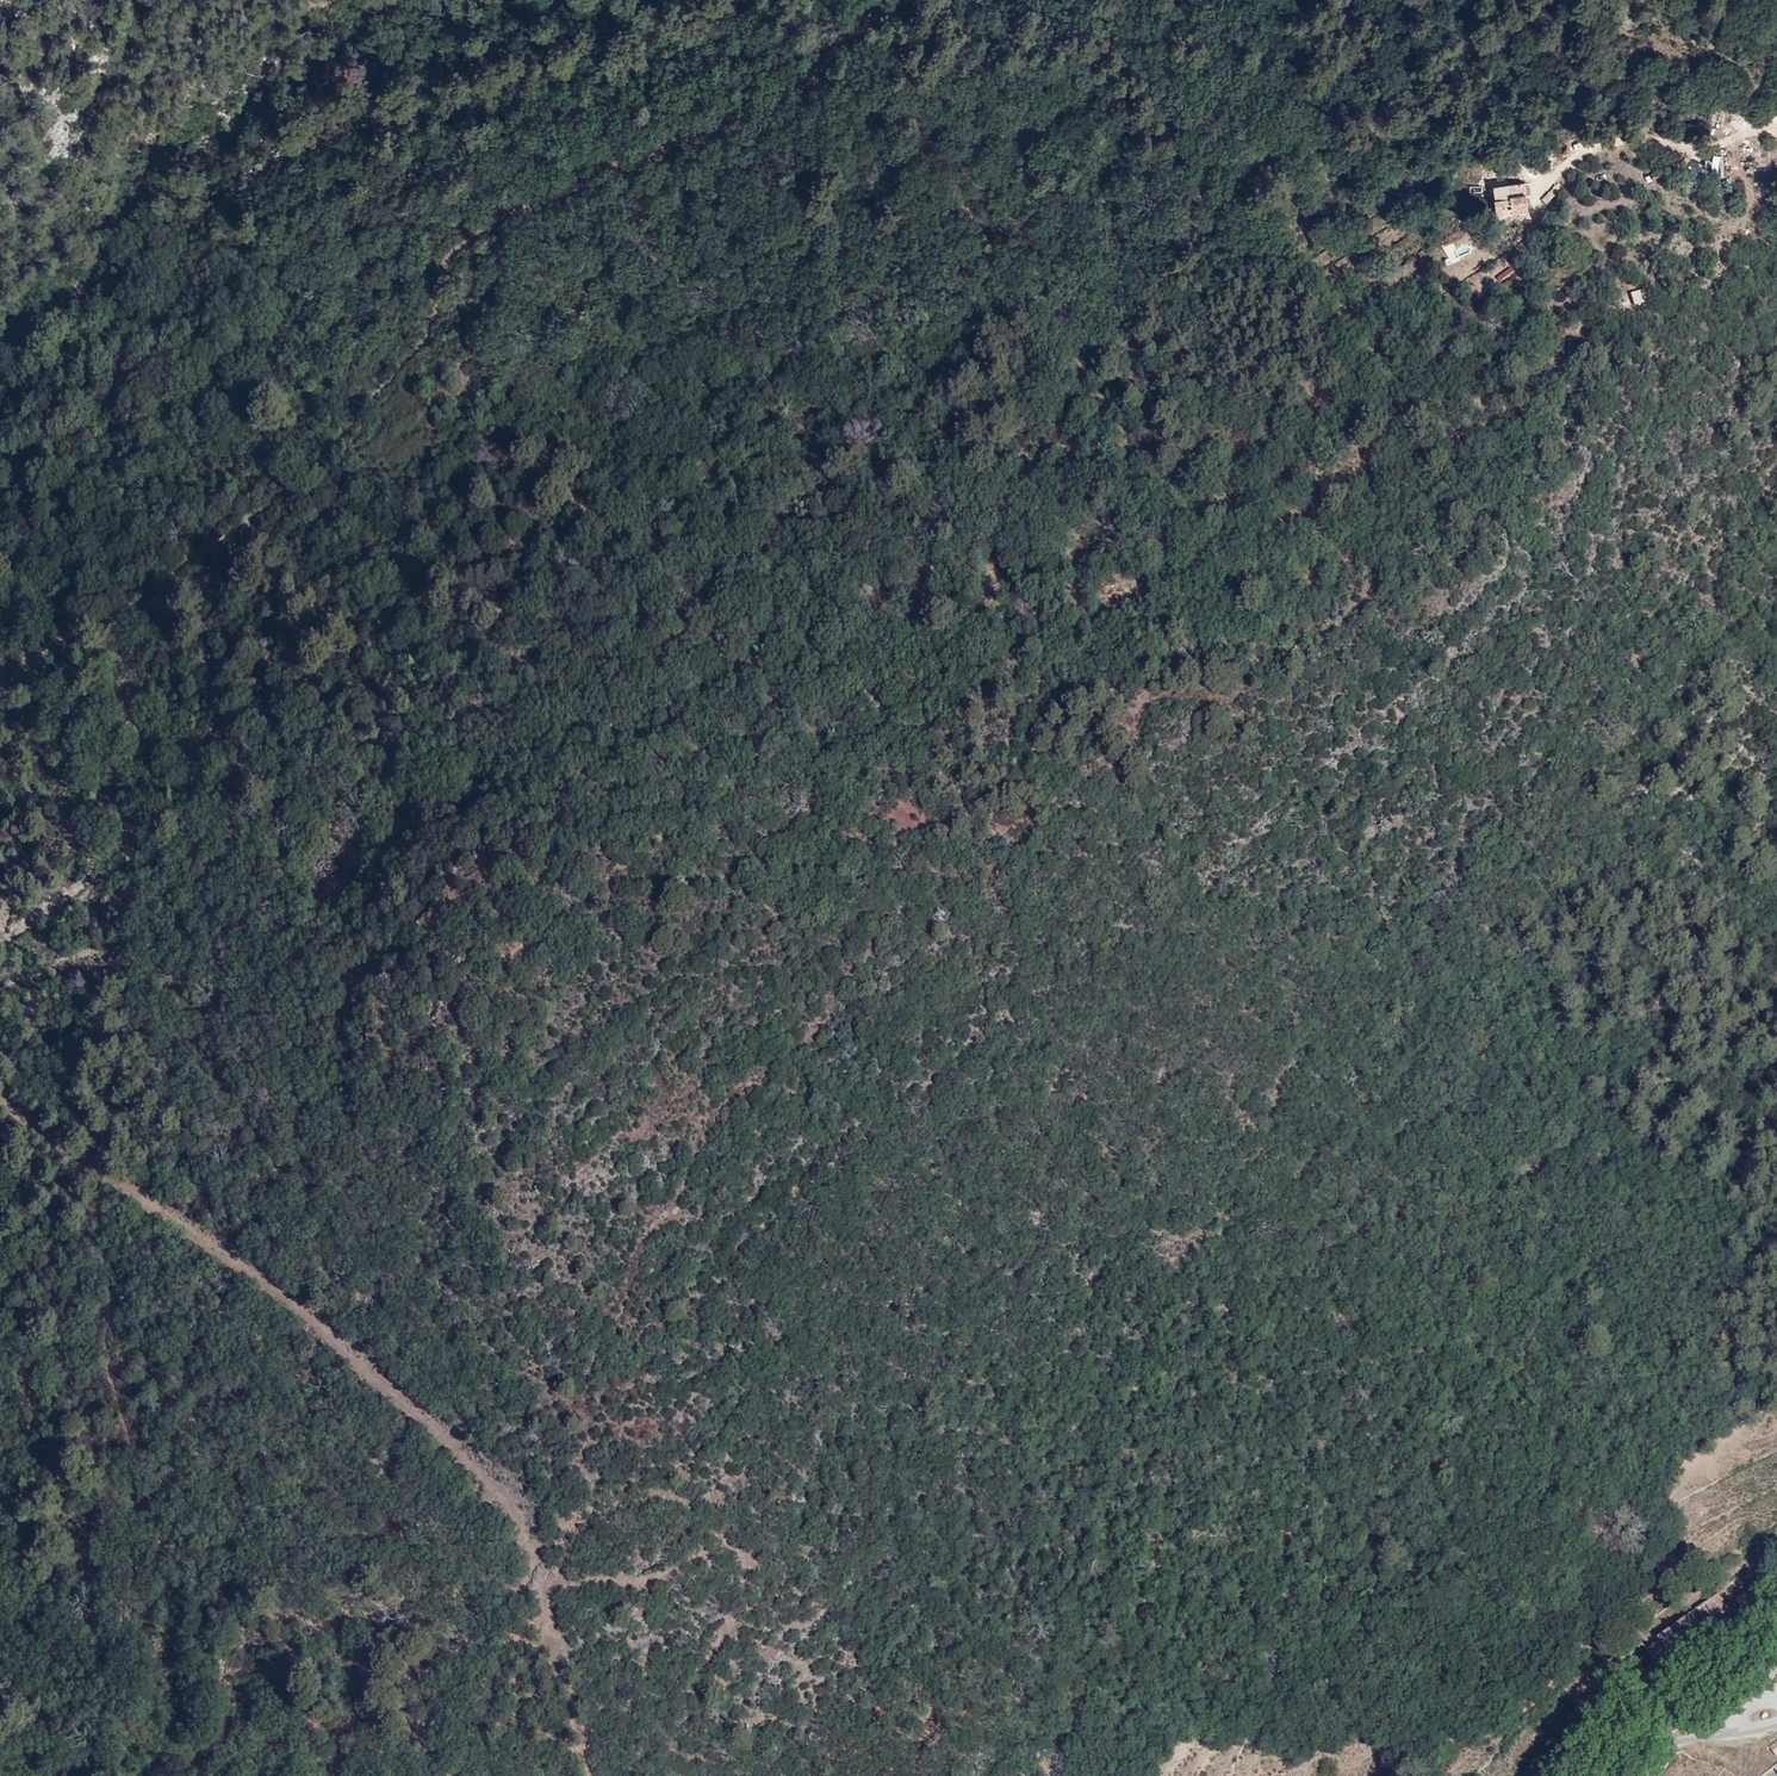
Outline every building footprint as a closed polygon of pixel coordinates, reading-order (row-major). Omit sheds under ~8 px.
[(1513,182),(1494,185),(1501,213),(1528,211),(1525,186),(1515,186),(1513,182)] [(1441,244),(1447,262),(1475,253),(1469,235),(1441,244)] [(1563,301),(1566,291),(1555,288),(1552,299),(1563,301)] [(1631,305),(1644,303),(1642,290),(1629,292),(1631,305)] [(1738,1623),(1715,1594),(1658,1640),(1661,1642),(1653,1649),(1647,1643),(1632,1656),(1654,1684),(1677,1665),(1681,1668),(1738,1623)] [(1766,1747),(1772,1756),(1776,1752),(1776,1740),(1766,1747)]
